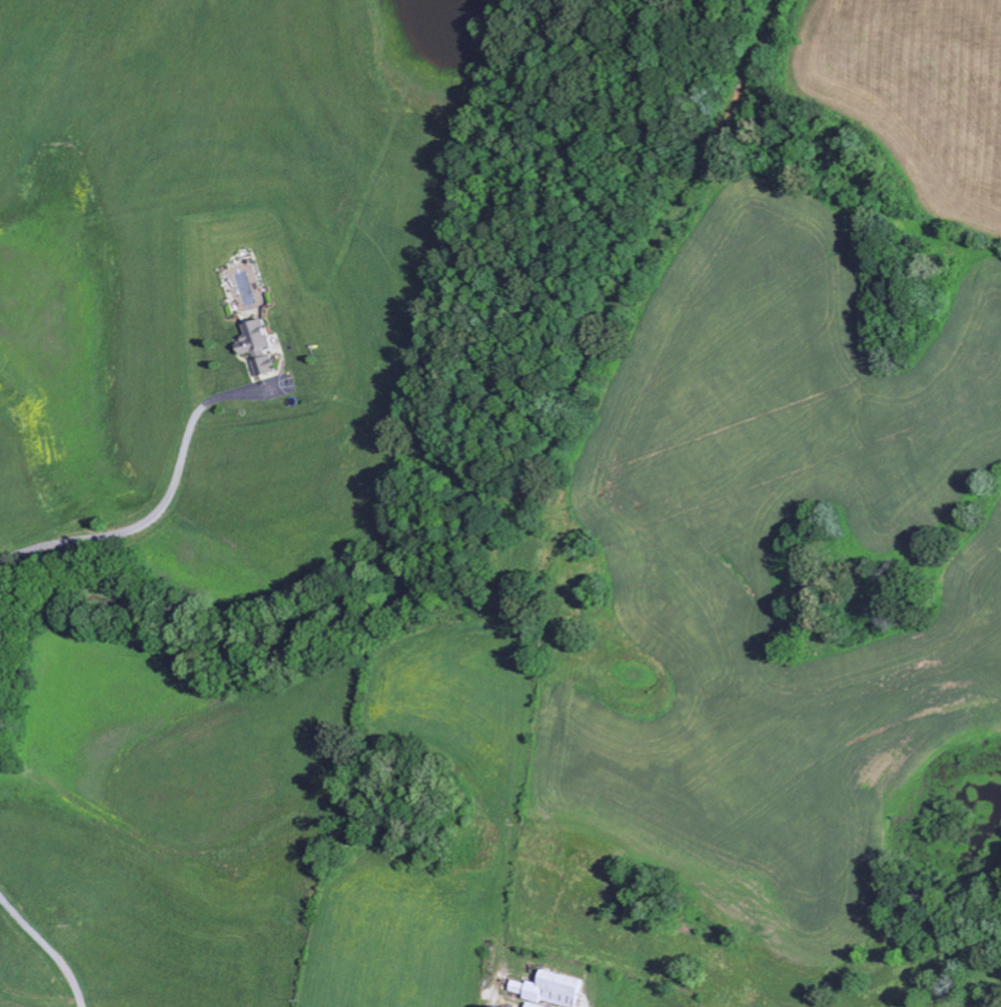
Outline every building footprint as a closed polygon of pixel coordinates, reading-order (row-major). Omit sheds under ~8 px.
[(248,322),(251,338),(243,339),(246,354),(256,352),(257,358),(272,355),(270,346),(276,345),(273,330),(267,331),(265,319),(248,322)] [(259,376),(280,371),(277,355),(256,359),(259,376)] [(547,969),(544,983),(532,980),(531,983),(516,979),(512,993),(572,1006),(581,1006),(588,979),(547,969)]
